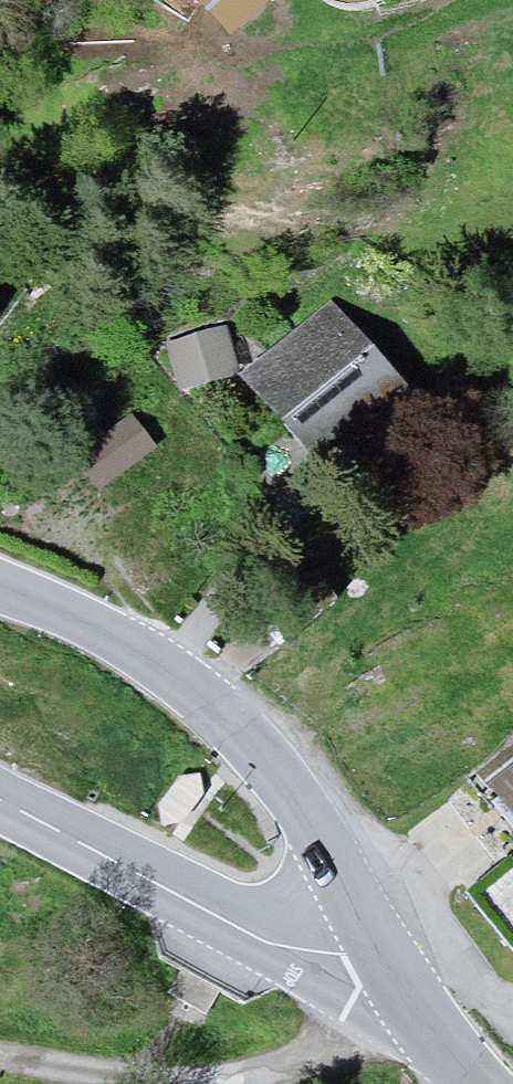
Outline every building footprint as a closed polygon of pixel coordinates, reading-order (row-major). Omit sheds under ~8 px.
[(267,0),(194,0),(189,5),(239,54),(280,13),(267,0)] [(338,327),(256,396),(325,478),(407,408),(338,327)] [(233,338),(168,354),(179,403),(245,388),(233,338)] [(163,464),(134,426),(79,468),(107,506),(163,464)] [(206,773),(186,775),(164,802),(165,823),(186,820),(208,792),(206,773)] [(496,794),(512,817),(512,781),(496,794)]
